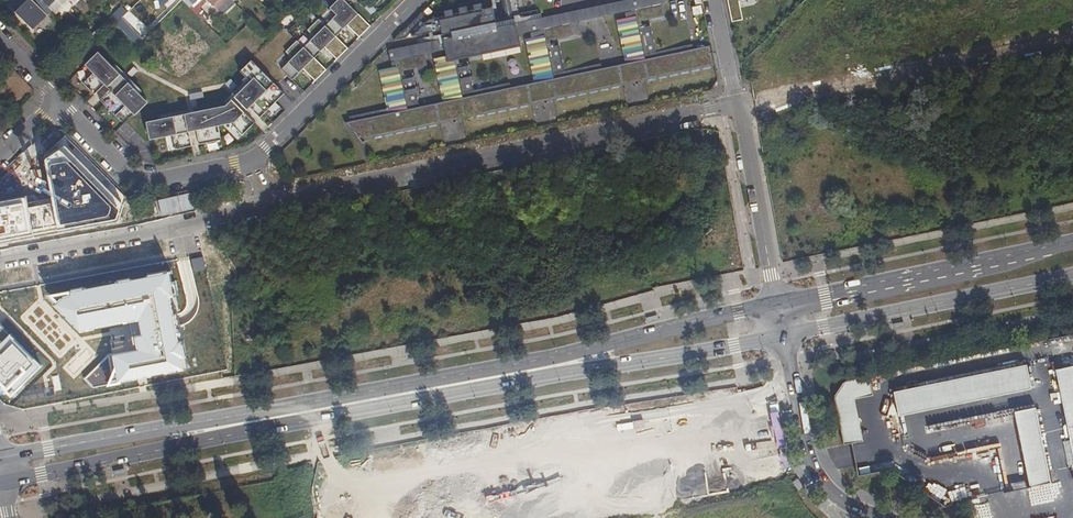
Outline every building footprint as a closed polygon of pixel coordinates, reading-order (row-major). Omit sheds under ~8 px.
[(48,6),(42,0),(16,0),(9,7),(32,30),(47,16),(42,11),(48,6)] [(56,15),(69,2),(67,0),(54,0),(48,6),(56,15)] [(214,8),(223,0),(206,0),(214,8)] [(214,8),(220,14),(233,1),(232,0),(223,0),(214,8)] [(285,51),(291,57),(281,67),(291,78),(302,67),(314,79),(324,69),(313,58),(324,47),(336,59),(348,48),(336,36),(347,25),(358,37),(370,26),(345,0),(336,0),(329,7),(336,14),(325,25),(319,18),(307,29),(314,36),(303,46),(296,40),(285,51)] [(445,35),(446,40),(386,53),(390,70),(377,73),(386,115),(352,123),(353,128),(347,129),(352,149),(714,68),(710,48),(691,52),(689,47),(653,55),(648,29),(643,30),(642,27),(639,28),(638,24),(662,19),(659,6),(636,11),(633,1),(524,23),(523,20),(536,17),(533,0),(498,0),(500,4),(504,3),(510,24),(501,26),(495,7),(490,9),(491,16),(481,18),(479,11),(465,14),(427,19),(425,18),(430,12),(425,9),(391,42),(438,32),(439,36),(445,35)] [(731,22),(741,20),(737,1),(744,0),(727,0),(731,22)] [(128,12),(116,25),(137,46),(145,38),(138,30),(143,23),(129,11),(128,12)] [(118,72),(99,53),(87,65),(95,73),(84,84),(96,95),(118,72)] [(253,61),(242,72),(252,82),(239,95),(262,118),(286,95),(253,61)] [(125,77),(100,101),(115,116),(126,106),(134,114),(148,101),(125,77)] [(227,107),(194,114),(200,144),(219,140),(217,126),(231,123),(244,136),(256,124),(233,100),(227,107)] [(187,114),(149,122),(152,140),(173,136),(175,150),(193,147),(187,114)] [(1032,389),(1058,384),(1056,370),(1054,359),(1027,365),(894,392),(899,417),(1032,389)] [(1056,370),(1058,384),(1072,455),(1072,366),(1056,370)] [(836,394),(872,387),(870,376),(845,381),(836,394)] [(873,395),(872,387),(836,394),(834,397),(835,403),(844,445),(863,441),(854,399),(873,395)]
